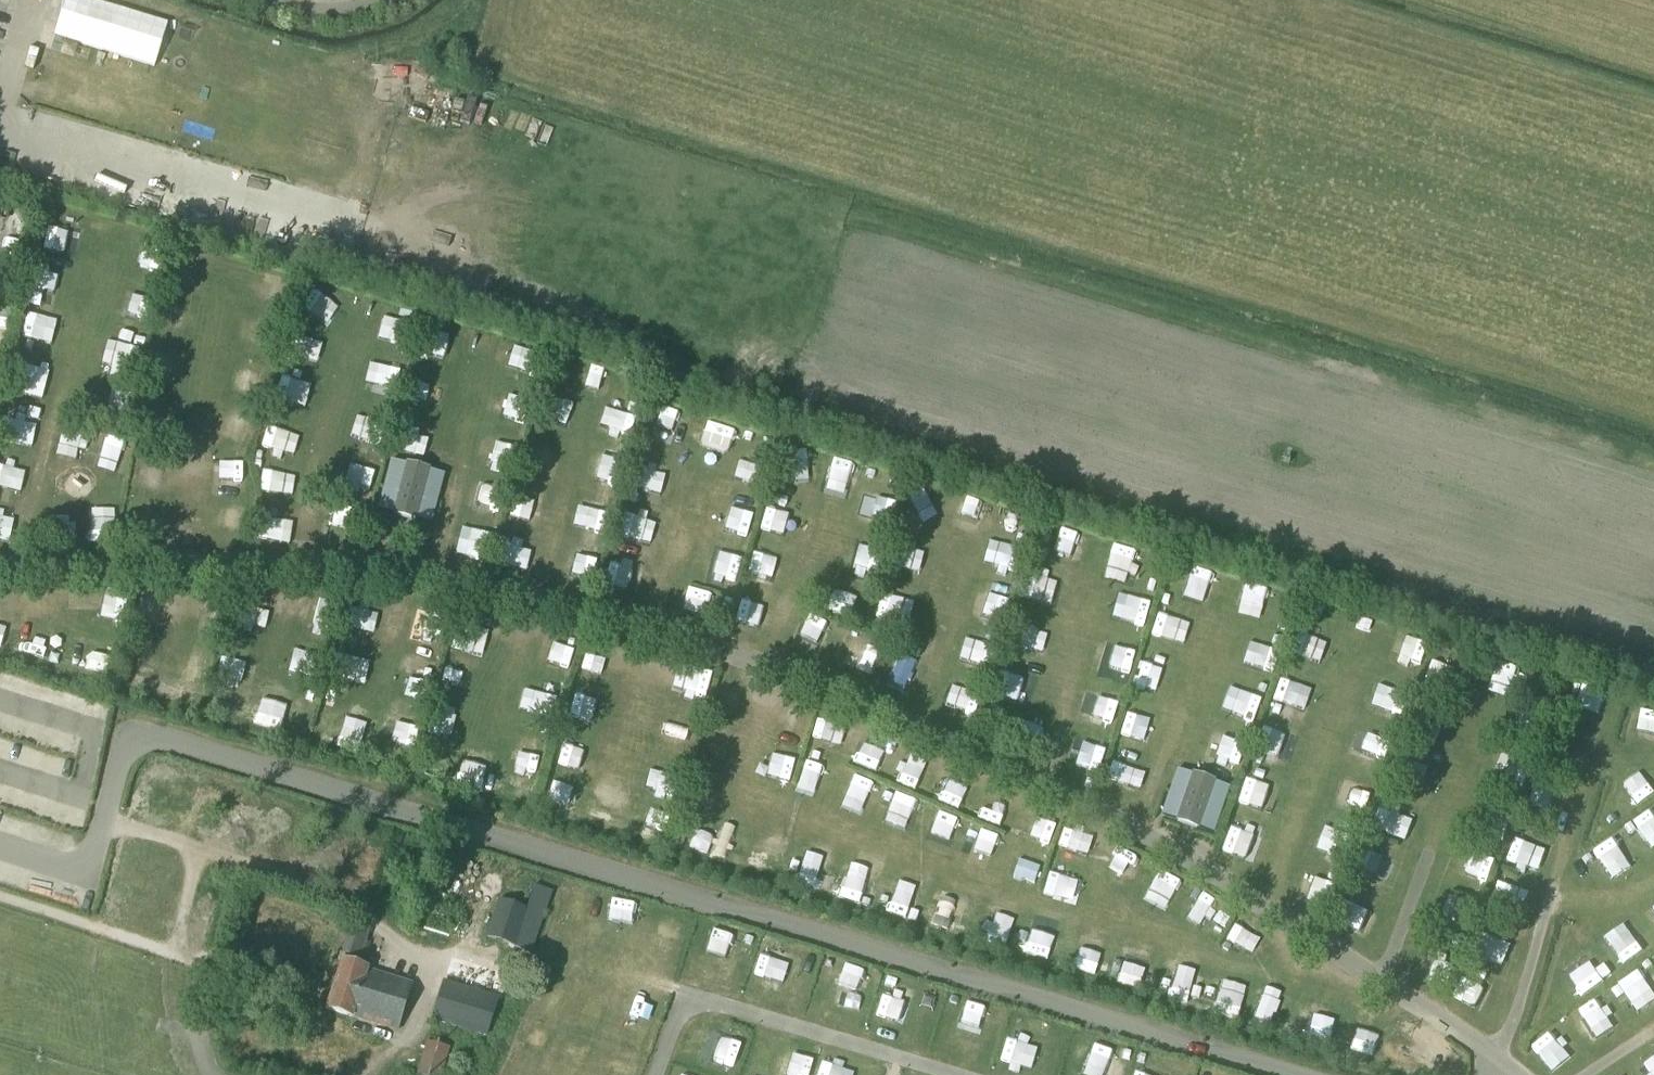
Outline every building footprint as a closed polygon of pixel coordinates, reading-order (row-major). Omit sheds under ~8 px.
[(68,40),(155,67),(168,24),(89,0),(80,0),(68,40)] [(391,461),(378,510),(430,523),(443,475),(391,461)] [(1177,770),(1161,815),(1213,833),(1229,788),(1177,770)] [(487,939),(532,953),(552,893),(534,887),(526,911),(499,903),(487,939)] [(341,960),(326,1011),(396,1032),(411,982),(358,966),(368,932),(347,926),(337,959),(341,960)] [(486,1037),(497,1001),(498,999),(444,982),(432,1020),(486,1037)] [(445,1064),(449,1049),(427,1042),(420,1064),(421,1064),(418,1074),(441,1074),(445,1064)]
